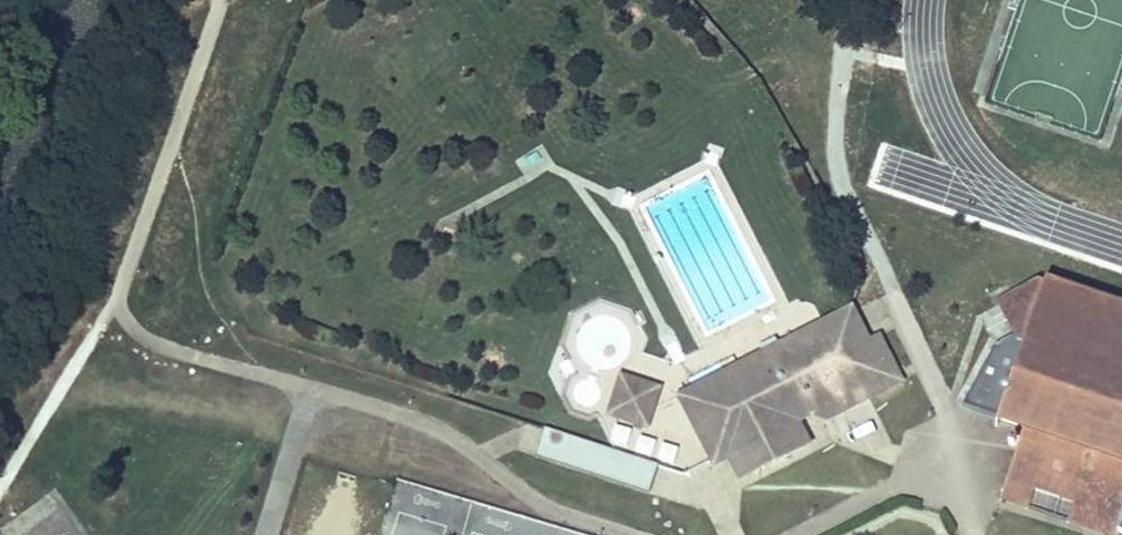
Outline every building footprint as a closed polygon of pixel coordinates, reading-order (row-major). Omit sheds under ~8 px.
[(1002,315),(1017,344),(1022,345),(998,421),(1024,429),(1001,499),(1029,508),(1034,491),(1072,504),(1067,521),(1082,525),(1090,521),(1102,525),(1105,533),(1111,534),(1117,534),(1118,534),(1120,534),(1121,534),(1121,310),(1044,284),(1038,282),(1007,297),(1013,309),(1002,315)] [(1007,297),(996,303),(1002,315),(1013,309),(1007,297)] [(821,321),(678,395),(713,465),(730,456),(741,480),(809,445),(798,424),(815,415),(828,419),(903,380),(881,336),(872,341),(853,305),(821,321)] [(608,414),(626,420),(632,399),(654,406),(660,386),(621,373),(608,414)] [(632,399),(626,420),(648,427),(654,406),(632,399)] [(548,428),(539,455),(648,491),(657,465),(611,449),(548,428)] [(1034,491),(1029,508),(1067,521),(1072,504),(1034,491)] [(1090,521),(1082,525),(1105,533),(1102,525),(1090,521)]
